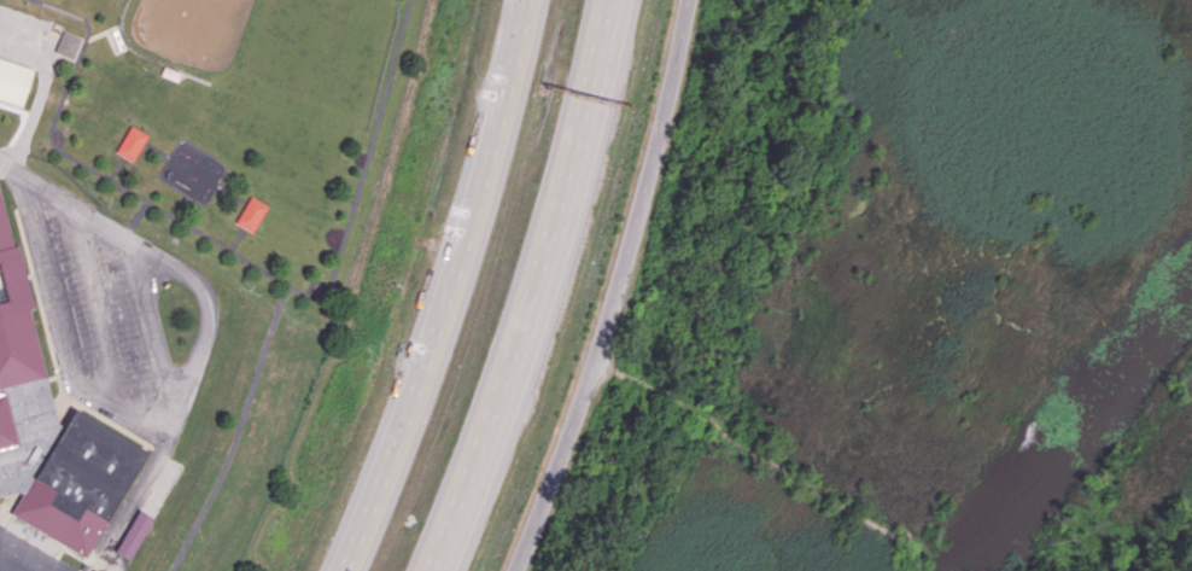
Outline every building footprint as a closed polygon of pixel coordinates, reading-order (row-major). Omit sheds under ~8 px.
[(83,36),(74,60),(53,53),(62,29),(83,36)] [(23,104),(34,68),(0,57),(0,96),(23,104)] [(14,490),(23,495),(12,514),(83,554),(142,449),(72,409),(65,421),(54,415),(45,379),(28,310),(34,309),(25,275),(17,244),(10,246),(0,210),(0,494),(14,490)] [(153,517),(138,509),(115,551),(130,558),(153,517)]
